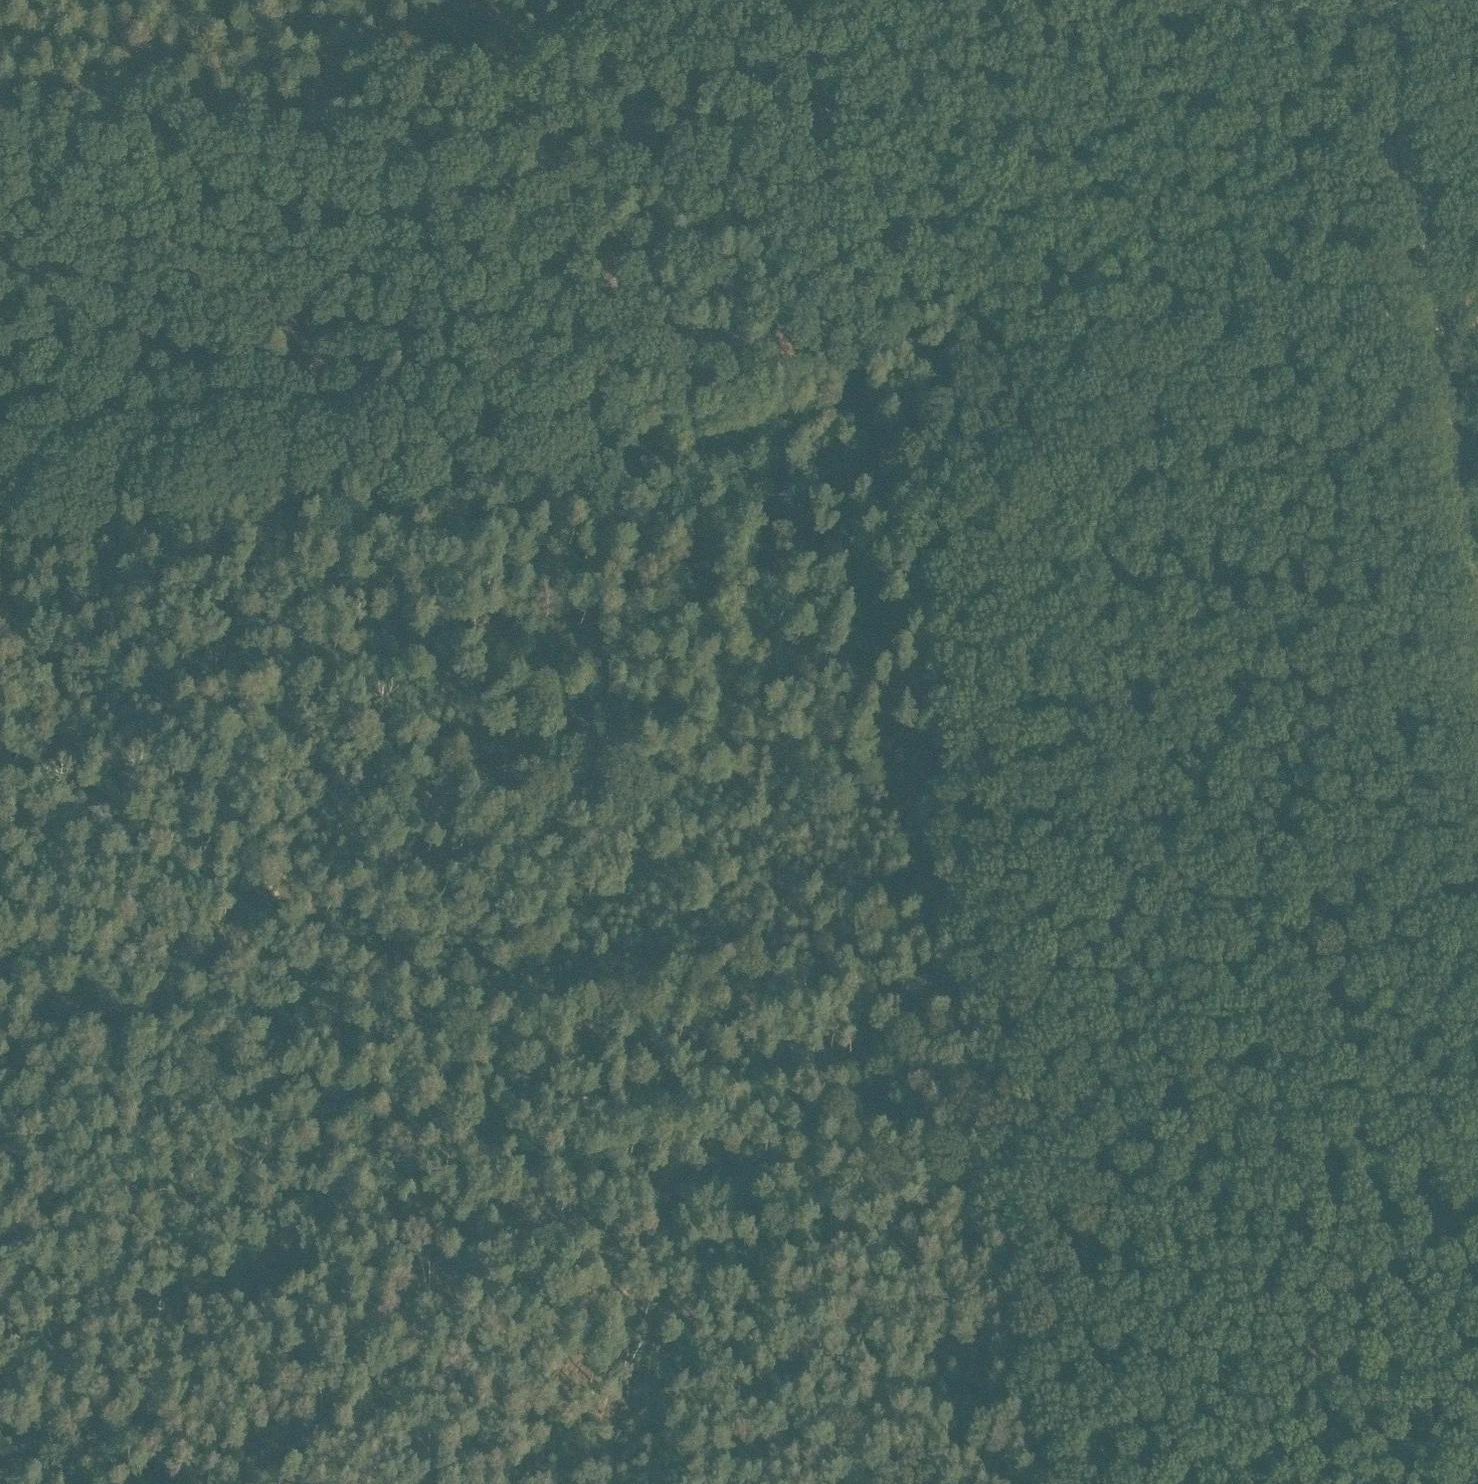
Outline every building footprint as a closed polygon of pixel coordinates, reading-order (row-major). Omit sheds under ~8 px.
[(954,548),(952,551),(952,555),(955,557),(967,556),(967,548),(966,547),(960,547),(954,548)]
